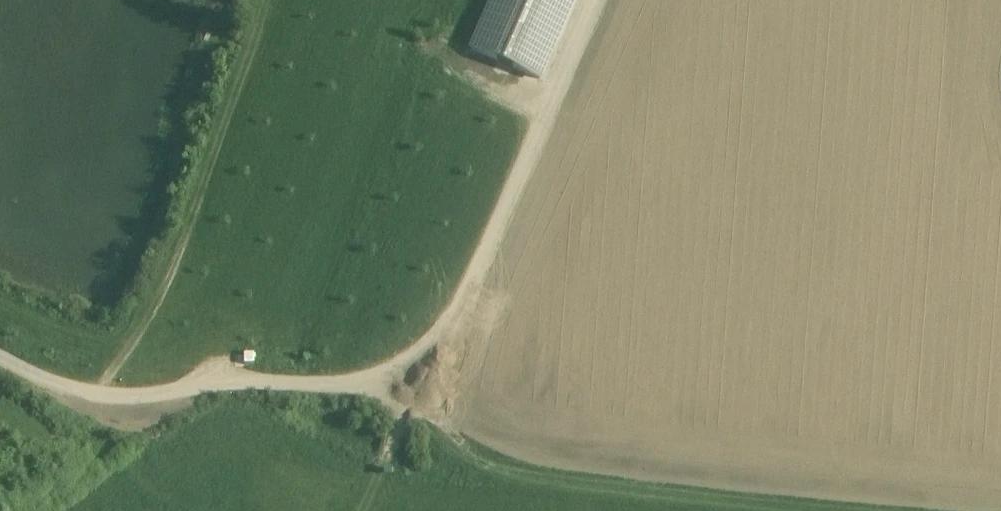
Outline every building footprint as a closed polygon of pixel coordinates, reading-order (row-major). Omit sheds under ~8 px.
[(471,51),(539,81),(575,0),(494,0),(471,51)]
